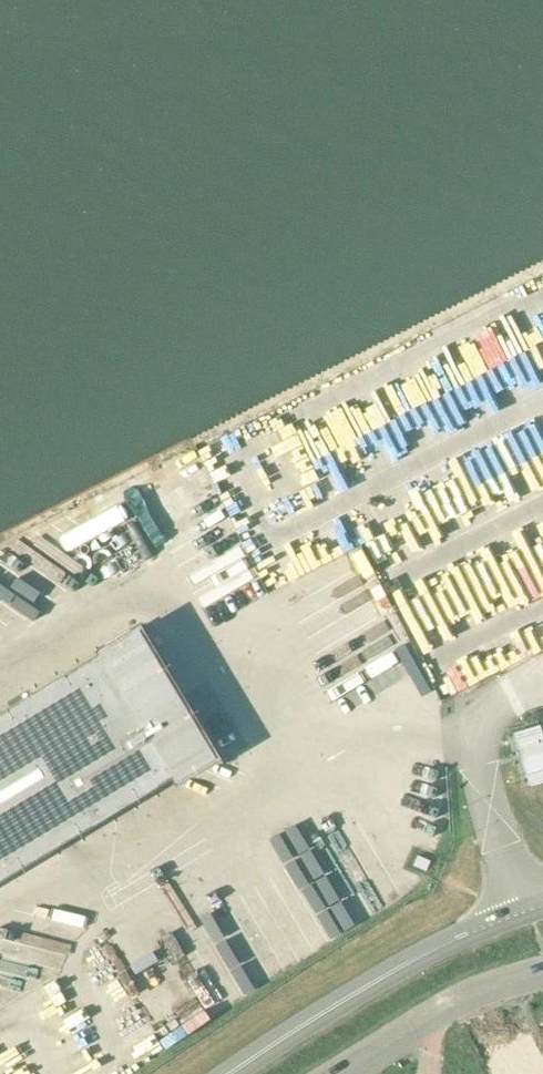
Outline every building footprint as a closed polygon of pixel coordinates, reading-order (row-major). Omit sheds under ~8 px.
[(0,714),(0,883),(175,778),(213,755),(139,631),(0,714)] [(521,764),(527,782),(542,777),(542,735),(540,725),(512,734),(521,764)]
